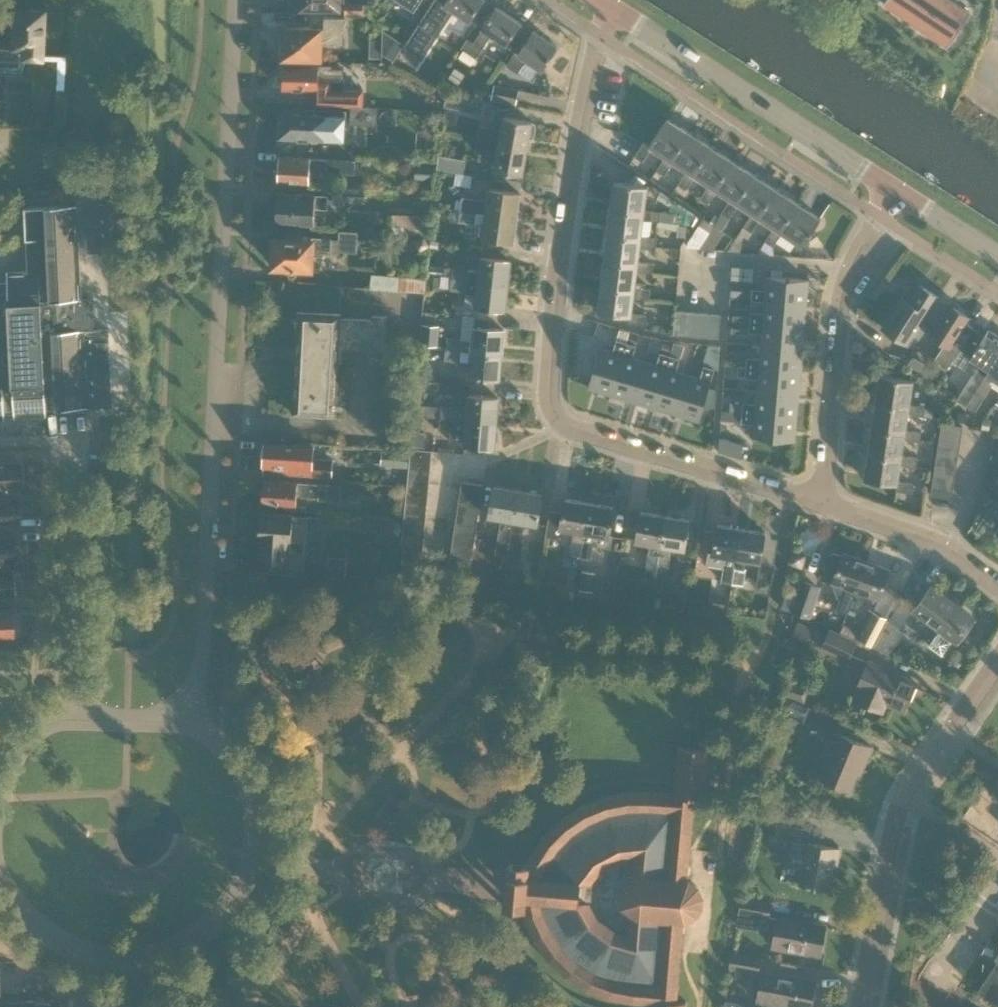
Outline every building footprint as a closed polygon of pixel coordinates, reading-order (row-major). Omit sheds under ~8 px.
[(299,6),(343,7),(342,14),(361,15),(362,4),(343,3),(343,0),(299,0),(299,6)] [(403,45),(423,58),(424,57),(422,56),(427,48),(428,49),(438,35),(434,33),(451,7),(469,18),(482,0),(433,0),(432,2),(405,43),(403,45)] [(884,3),(902,15),(905,11),(936,31),(932,36),(948,46),(970,13),(951,0),(886,0),(884,3)] [(485,26),(475,41),(470,38),(464,47),(477,56),(493,33),(507,42),(521,21),(497,5),(483,26),(485,26)] [(23,71),(27,56),(43,57),(44,10),(17,9),(15,45),(0,44),(0,70),(23,71)] [(346,28),(346,17),(326,16),(325,28),(285,27),(285,40),(281,43),(281,51),(285,54),(285,56),(322,57),(322,43),(343,43),(343,29),(346,28)] [(543,68),(558,45),(536,30),(520,53),(516,51),(507,64),(521,72),(528,60),(543,68)] [(381,46),(382,34),(370,33),(370,46),(381,46)] [(396,38),(385,55),(394,60),(403,45),(405,43),(396,38)] [(349,105),(364,106),(364,89),(345,89),(345,69),(320,69),(320,65),(285,64),(285,74),(281,76),(281,82),(284,84),(284,88),(322,89),(322,104),(349,105)] [(458,83),(465,74),(455,67),(449,77),(458,83)] [(492,97),(516,102),(518,90),(494,85),(492,97)] [(445,105),(483,112),(485,100),(448,92),(445,105)] [(296,112),(283,111),(283,121),(280,123),(280,132),(282,134),(282,136),(360,138),(360,108),(297,106),(296,112)] [(378,106),(372,106),(372,117),(395,117),(396,106),(378,106)] [(532,122),(532,121),(504,116),(502,129),(481,125),(479,139),(527,148),(529,138),(532,139),(535,135),(536,131),(536,127),(535,123),(532,122)] [(666,156),(670,158),(689,130),(669,116),(650,145),(645,141),(636,155),(643,160),(653,146),(666,156)] [(675,161),(688,169),(692,172),(710,144),(689,130),(670,158),(666,156),(657,169),(666,175),(675,161)] [(523,172),(527,148),(479,139),(477,150),(498,153),(495,167),(523,172)] [(697,175),(710,184),(714,186),(732,158),(710,144),(692,172),(688,169),(679,182),(688,188),(697,175)] [(354,173),(355,161),(310,159),(310,157),(280,155),(280,162),(277,164),(276,176),(280,179),(310,181),(311,171),(354,173)] [(437,168),(464,172),(466,159),(440,155),(437,168)] [(718,189),(731,197),(735,200),(754,173),(732,158),(714,186),(710,184),(701,197),(709,202),(718,189)] [(431,179),(432,166),(415,165),(414,178),(431,179)] [(753,212),(757,215),(775,187),(754,173),(735,200),(731,197),(723,211),(731,216),(739,203),(753,212)] [(644,185),(645,181),(635,174),(629,183),(644,185)] [(615,181),(612,209),(645,213),(645,218),(661,220),(662,211),(646,209),(649,185),(644,185),(629,183),(615,181)] [(332,200),(363,202),(364,189),(333,187),(332,200)] [(775,227),(779,229),(797,202),(775,187),(757,215),(753,212),(744,225),(752,230),(761,217),(775,227)] [(462,209),(516,217),(520,193),(491,189),(489,201),(464,197),(462,209)] [(327,207),(328,195),(278,192),(278,206),(274,208),(273,215),(276,217),(276,221),(316,223),(317,207),(327,207)] [(431,206),(432,195),(423,194),(422,205),(431,206)] [(775,227),(767,239),(775,245),(777,242),(790,250),(796,241),(803,245),(822,218),(797,202),(779,229),(775,227)] [(112,203),(88,204),(90,252),(114,251),(112,203)] [(0,348),(0,417),(5,417),(5,412),(14,411),(14,416),(46,415),(45,394),(55,394),(55,408),(87,407),(100,406),(113,406),(113,405),(109,328),(103,329),(90,329),(90,328),(94,324),(94,321),(93,303),(89,299),(82,299),(78,204),(25,207),(28,270),(7,270),(7,281),(0,281),(0,346),(0,348)] [(461,219),(462,209),(454,208),(453,218),(461,219)] [(513,241),(516,217),(462,209),(461,219),(476,222),(476,221),(486,223),(484,236),(513,241)] [(609,235),(642,239),(641,244),(657,246),(659,237),(642,235),(645,218),(645,213),(612,209),(609,235)] [(676,223),(678,213),(662,211),(661,220),(660,221),(676,223)] [(721,230),(731,216),(723,211),(713,224),(721,230)] [(425,234),(426,215),(392,214),(391,233),(425,234)] [(710,231),(713,224),(703,218),(699,224),(710,231)] [(685,237),(687,226),(678,225),(677,236),(685,237)] [(338,251),(356,252),(358,231),(339,230),(338,251)] [(330,251),(331,236),(287,233),(287,237),(271,236),(270,264),(310,266),(311,250),(330,251)] [(420,250),(429,246),(424,235),(414,240),(420,250)] [(605,261),(639,265),(638,270),(654,272),(655,263),(639,261),(641,244),(642,239),(609,235),(605,261)] [(455,267),(453,279),(508,285),(511,259),(482,256),(481,270),(455,267)] [(605,261),(602,287),(635,291),(635,296),(650,298),(652,288),(645,287),(646,283),(637,282),(638,270),(639,265),(605,261)] [(444,277),(445,267),(430,265),(429,275),(441,276),(444,277)] [(752,298),(765,299),(765,298),(807,301),(809,278),(767,274),(766,288),(753,287),(752,298)] [(439,290),(441,276),(429,275),(427,275),(426,288),(439,290)] [(505,308),(508,285),(453,279),(452,289),(478,292),(477,305),(505,308)] [(732,283),(731,295),(750,297),(751,285),(732,283)] [(921,286),(910,303),(902,297),(883,327),(910,344),(922,325),(940,298),(921,286)] [(635,296),(635,291),(602,287),(599,311),(632,315),(631,321),(647,323),(648,314),(640,313),(641,308),(633,307),(635,296)] [(765,299),(764,311),(751,309),(750,319),(805,324),(807,301),(765,298),(765,299)] [(934,361),(945,369),(972,327),(965,322),(968,317),(949,305),(931,334),(946,343),(934,361)] [(385,348),(387,315),(376,315),(375,319),(342,317),(342,313),(298,310),(291,413),(336,416),(341,345),(385,348)] [(674,334),(686,335),(688,311),(677,310),(674,334)] [(734,310),(733,319),(748,320),(748,311),(734,310)] [(700,312),(688,311),(686,335),(697,336),(700,312)] [(711,313),(700,312),(697,336),(709,337),(711,313)] [(723,314),(711,313),(709,337),(720,338),(723,314)] [(761,343),(803,347),(805,324),(750,319),(749,329),(762,331),(761,343)] [(733,320),(732,329),(747,331),(748,322),(733,320)] [(423,324),(421,345),(437,346),(439,325),(423,324)] [(915,347),(927,328),(922,325),(910,344),(915,347)] [(447,339),(446,349),(502,354),(504,329),(474,326),(473,341),(447,339)] [(620,328),(617,339),(626,341),(629,331),(620,328)] [(967,405),(997,356),(997,335),(989,330),(978,347),(967,340),(954,361),(964,367),(970,358),(980,364),(973,375),(972,374),(956,399),(967,405)] [(613,351),(600,347),(588,387),(611,394),(626,341),(617,339),(613,351)] [(633,357),(637,344),(626,341),(611,394),(633,400),(645,360),(633,357)] [(674,341),(671,353),(680,356),(683,344),(674,341)] [(803,347),(761,343),(760,356),(747,355),(746,365),(801,370),(803,347)] [(500,378),(502,354),(446,349),(445,359),(472,362),(470,375),(500,378)] [(660,351),(657,364),(645,360),(633,400),(655,407),(670,354),(660,351)] [(670,354),(655,407),(677,413),(688,374),(676,370),(680,357),(670,354)] [(967,405),(975,411),(995,379),(997,381),(997,356),(972,396),(970,401),(967,405)] [(916,370),(921,364),(911,357),(907,364),(916,370)] [(715,368),(704,365),(700,377),(688,374),(677,413),(699,420),(715,368)] [(746,365),(746,375),(758,376),(757,389),(799,392),(801,370),(746,365)] [(438,382),(439,369),(418,368),(418,381),(438,382)] [(881,375),(877,402),(910,407),(909,412),(924,415),(926,405),(910,402),(913,380),(881,375)] [(797,415),(799,392),(757,389),(756,401),(743,400),(743,410),(797,415)] [(440,416),(440,417),(496,421),(498,397),(469,395),(467,418),(457,417),(458,406),(441,405),(441,406),(427,405),(426,415),(440,416)] [(742,412),(743,403),(731,401),(730,411),(742,412)] [(909,412),(910,407),(877,402),(873,428),(906,433),(905,438),(920,441),(922,431),(906,429),(909,412)] [(742,420),(755,421),(753,435),(795,439),(797,415),(743,410),(742,420)] [(465,443),(494,445),(496,421),(440,417),(439,429),(452,430),(451,442),(465,443)] [(942,424),(941,434),(961,437),(962,427),(942,424)] [(869,453),(902,458),(901,464),(917,466),(918,457),(902,455),(905,438),(906,433),(873,428),(869,453)] [(421,432),(412,431),(411,445),(424,446),(425,432),(421,432)] [(941,434),(939,444),(959,447),(961,437),(941,434)] [(721,437),(720,451),(743,458),(744,444),(721,437)] [(264,471),(312,473),(332,474),(333,458),(312,457),(313,446),(266,444),(265,450),(261,451),(261,460),(264,464),(264,471)] [(939,444),(938,454),(958,457),(959,447),(939,444)] [(381,465),(407,467),(408,451),(382,449),(382,448),(376,448),(375,462),(381,463),(381,465)] [(411,448),(410,459),(430,461),(431,450),(411,448)] [(902,458),(869,453),(865,479),(897,484),(896,489),(913,492),(914,482),(898,480),(901,464),(902,458)] [(956,467),(958,457),(938,454),(936,464),(956,467)] [(410,459),(408,469),(429,472),(430,461),(410,459)] [(5,483),(19,482),(19,480),(21,480),(20,465),(18,465),(18,463),(0,464),(0,486),(5,485),(5,483)] [(936,464),(935,474),(955,477),(956,467),(936,464)] [(408,469),(407,480),(428,482),(429,472),(408,469)] [(935,474),(933,484),(953,487),(955,477),(935,474)] [(342,485),(327,484),(264,478),(263,487),(260,488),(259,496),(262,498),(262,501),(296,504),(297,494),(319,496),(319,499),(340,501),(342,485)] [(407,480),(406,491),(427,493),(428,482),(407,480)] [(462,481),(460,491),(481,495),(483,484),(462,481)] [(953,487),(933,484),(932,494),(952,497),(953,487)] [(489,515),(502,518),(501,527),(511,529),(513,519),(518,490),(494,486),(489,515)] [(997,500),(997,491),(992,487),(987,495),(997,501),(997,500)] [(518,490),(513,519),(511,529),(506,555),(506,560),(519,562),(524,532),(521,531),(523,521),(536,523),(541,494),(518,490)] [(406,491),(405,502),(426,504),(427,493),(406,491)] [(460,491),(459,502),(480,505),(481,495),(460,491)] [(19,509),(17,505),(17,498),(0,499),(0,521),(17,520),(17,515),(19,509)] [(583,531),(588,502),(566,498),(563,512),(551,509),(546,535),(559,537),(561,527),(573,529),(572,538),(582,540),(583,531)] [(405,502),(404,513),(425,515),(426,504),(405,502)] [(459,502),(457,512),(478,515),(480,505),(459,502)] [(583,531),(582,540),(594,542),(593,545),(610,548),(612,536),(608,536),(614,507),(588,502),(583,531)] [(258,537),(261,537),(260,557),(268,558),(267,571),(303,574),(305,550),(286,549),(287,540),(304,541),(305,518),(307,518),(308,514),(260,511),(258,537)] [(660,546),(664,515),(641,511),(636,540),(651,542),(651,545),(649,552),(658,554),(660,546)] [(476,526),(478,515),(457,512),(455,522),(476,526)] [(424,526),(425,515),(404,513),(403,524),(424,526)] [(670,556),(671,546),(684,548),(690,520),(664,515),(660,546),(658,554),(670,556)] [(402,528),(398,520),(390,519),(385,526),(389,534),(397,535),(402,528)] [(475,536),(476,526),(455,522),(454,533),(475,536)] [(403,524),(402,534),(423,536),(424,526),(403,524)] [(707,563),(724,566),(724,565),(735,566),(736,560),(741,528),(718,524),(712,553),(708,552),(707,563)] [(496,553),(506,555),(511,529),(501,527),(496,553)] [(766,532),(741,528),(736,560),(747,562),(747,559),(760,561),(766,532)] [(454,533),(452,543),(473,546),(475,536),(454,533)] [(402,534),(401,545),(422,547),(423,536),(402,534)] [(16,545),(14,546),(13,535),(0,536),(0,561),(14,560),(14,556),(17,556),(16,545)] [(579,557),(582,540),(572,538),(569,555),(579,557)] [(591,559),(593,545),(594,542),(582,540),(579,557),(591,559)] [(452,543),(450,553),(471,557),(473,546),(452,543)] [(422,547),(401,545),(400,556),(421,558),(422,547)] [(647,566),(656,568),(658,554),(649,552),(647,566)] [(853,597),(865,560),(843,553),(842,555),(834,552),(829,554),(825,567),(827,571),(835,574),(832,583),(838,596),(840,597),(836,610),(847,614),(851,602),(853,597)] [(470,567),(471,557),(450,553),(448,563),(470,567)] [(658,554),(656,568),(667,570),(670,556),(658,554)] [(865,560),(853,597),(851,602),(861,605),(865,593),(879,598),(889,568),(865,560)] [(518,576),(520,565),(506,562),(504,573),(518,576)] [(735,566),(724,565),(724,566),(722,580),(732,582),(735,566)] [(745,568),(735,566),(732,582),(742,584),(745,568)] [(14,592),(13,568),(0,569),(0,592),(9,591),(9,592),(14,592)] [(593,590),(596,572),(582,570),(579,588),(593,590)] [(799,588),(789,585),(781,607),(807,616),(818,585),(802,579),(799,588)] [(686,603),(688,586),(672,583),(669,600),(686,603)] [(914,610),(938,629),(926,645),(940,656),(970,615),(931,586),(914,610)] [(723,610),(726,594),(710,592),(708,607),(723,610)] [(0,609),(0,635),(11,635),(11,632),(14,629),(13,623),(11,621),(10,608),(0,609)] [(860,639),(872,645),(886,617),(874,611),(860,639)] [(798,620),(792,635),(807,641),(813,626),(798,620)] [(875,646),(889,653),(904,631),(889,620),(875,646)] [(822,648),(848,659),(856,640),(830,629),(822,648)] [(869,660),(856,689),(852,699),(883,713),(888,703),(903,710),(916,682),(869,660)] [(804,701),(809,688),(790,681),(785,694),(804,701)] [(804,719),(835,732),(841,718),(810,706),(804,719)] [(865,761),(871,746),(839,732),(821,776),(850,787),(861,759),(865,761)] [(691,829),(692,815),(694,815),(694,812),(692,812),(693,797),(691,797),(676,796),(675,796),(676,793),(654,790),(654,788),(651,787),(650,790),(630,790),(629,788),(626,788),(626,790),(606,795),(605,792),(602,793),(603,796),(583,804),(582,802),(579,803),(580,805),(563,817),(561,815),(559,817),(560,819),(546,834),(544,832),(542,835),(544,836),(532,853),(530,852),(528,855),(530,856),(527,863),(509,862),(506,886),(505,904),(523,906),(525,914),(523,915),(524,918),(526,917),(535,936),(532,937),(534,940),(536,939),(549,956),(546,958),(549,960),(550,959),(566,973),(564,975),(567,977),(568,975),(586,986),(585,989),(588,990),(589,988),(608,995),(607,998),(611,999),(611,996),(632,1000),(632,1003),(635,1003),(635,1001),(657,1002),(657,1001),(657,1000),(658,1000),(673,1001),(675,1001),(677,986),(679,987),(679,984),(677,984),(678,969),(681,969),(681,966),(678,966),(680,952),(682,952),(683,949),(680,949),(681,936),(684,937),(684,934),(681,934),(683,920),(687,919),(693,916),(696,914),(699,909),(701,904),(702,902),(702,899),(701,893),(699,888),(696,884),(692,881),(686,878),(687,865),(690,865),(690,862),(688,862),(689,849),(691,849),(691,847),(689,847),(690,832),(693,832),(693,829),(691,829)] [(837,862),(840,847),(804,841),(806,828),(778,823),(776,836),(793,839),(788,863),(804,866),(801,882),(828,887),(833,862),(837,862)] [(739,912),(769,917),(771,902),(742,897),(739,912)] [(774,945),(821,953),(826,924),(779,916),(774,945)] [(730,968),(759,972),(762,958),(732,953),(730,968)] [(978,990),(997,1004),(997,962),(978,990)] [(759,990),(758,1000),(798,1006),(811,1006),(816,979),(763,970),(759,990)] [(739,999),(723,996),(721,1006),(737,1006),(739,999)]
